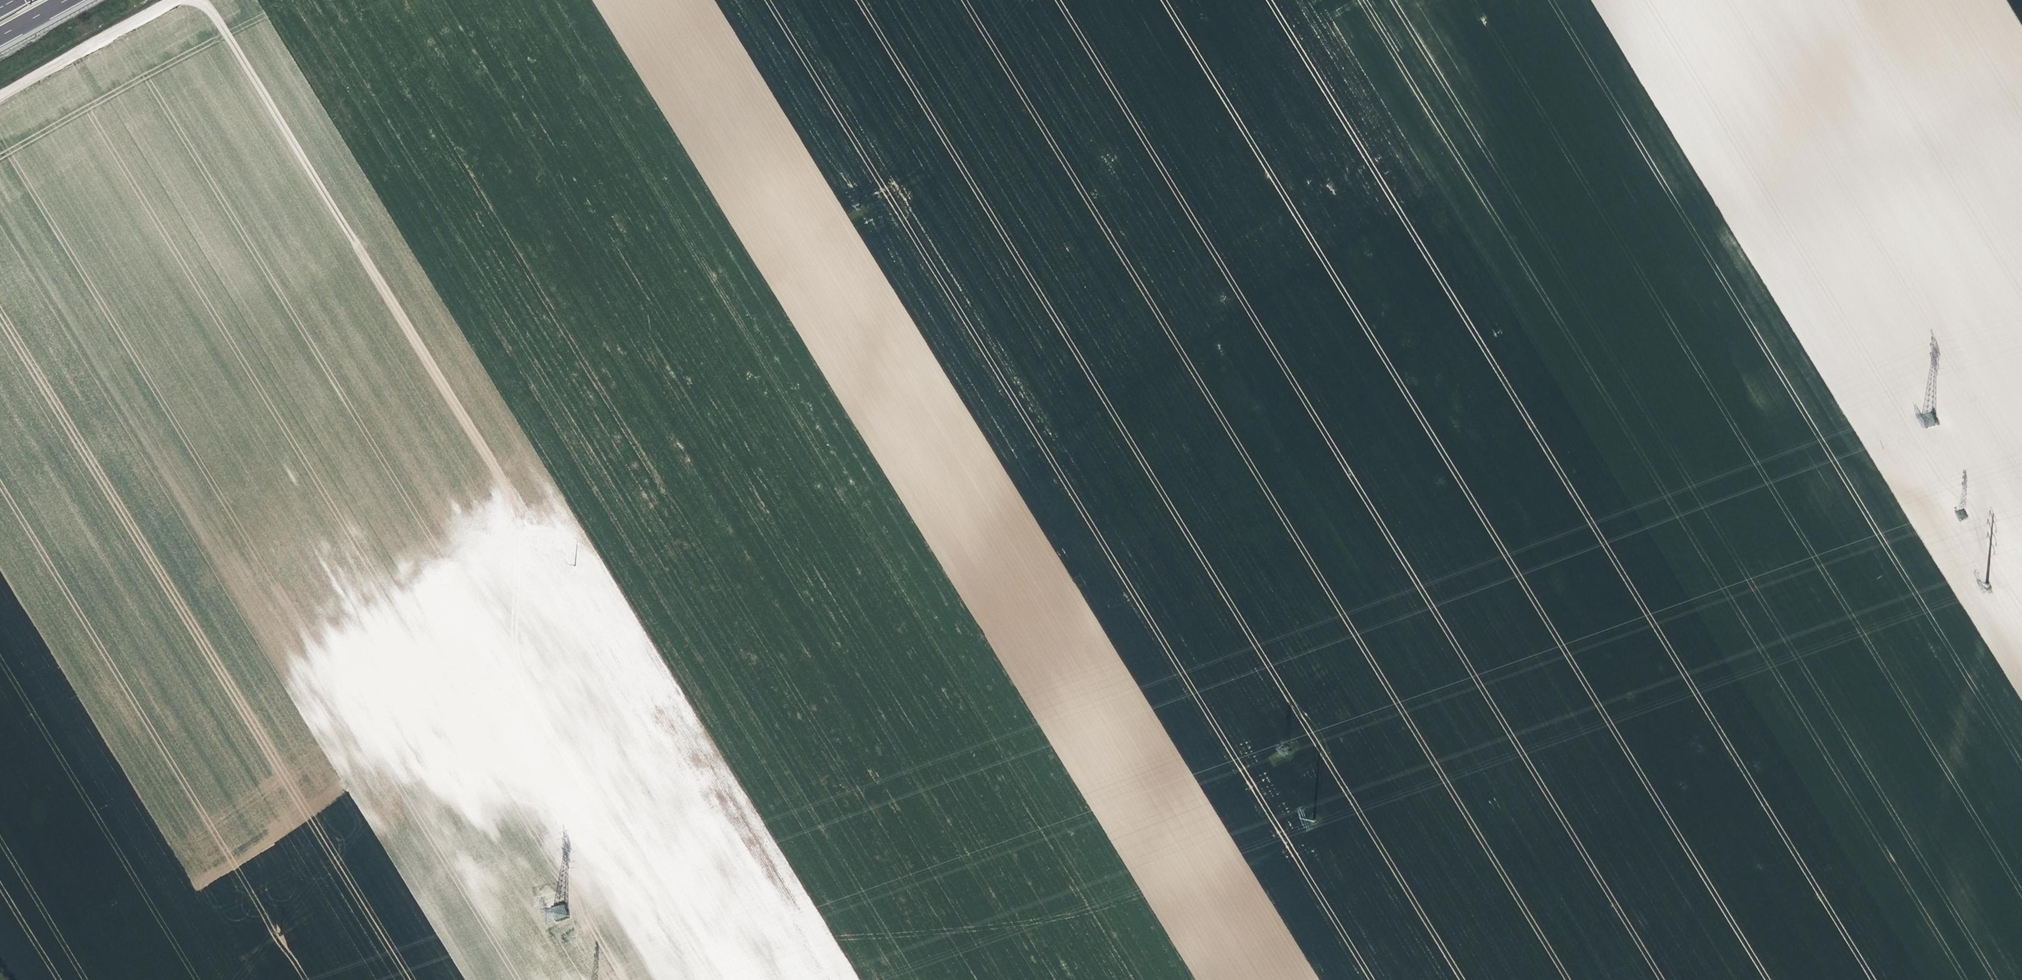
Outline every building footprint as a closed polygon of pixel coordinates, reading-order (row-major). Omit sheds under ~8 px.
[(563,904),(552,908),(556,919),(567,915),(563,904)]
